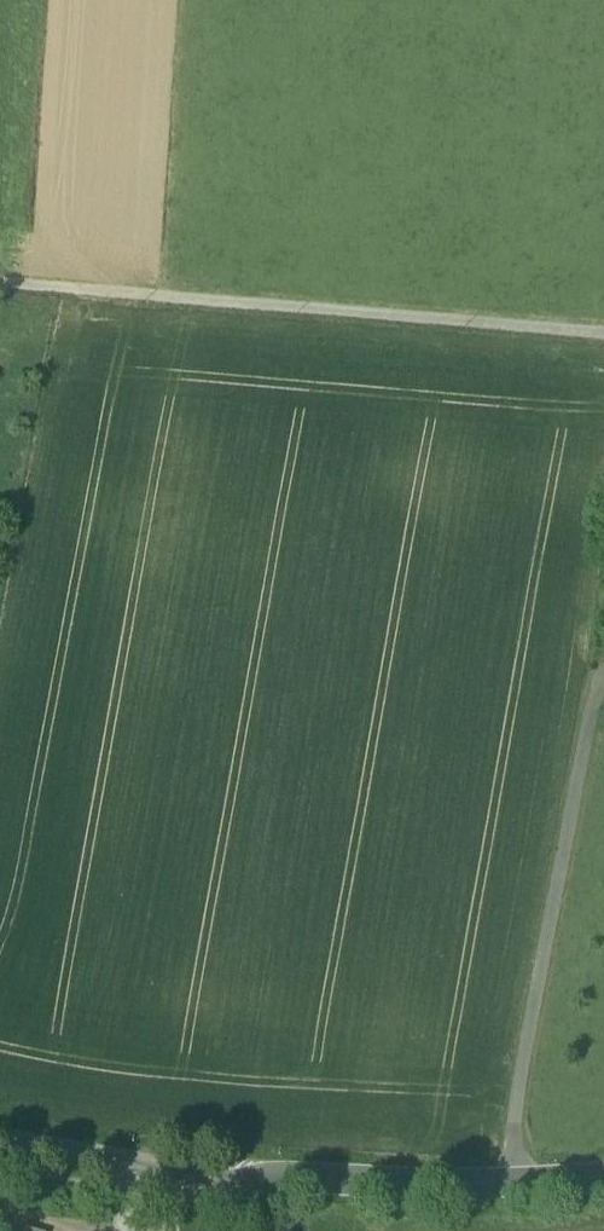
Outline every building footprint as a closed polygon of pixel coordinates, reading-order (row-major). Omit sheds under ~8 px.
[(163,1217),(161,1230),(179,1230),(181,1220),(163,1217)]
